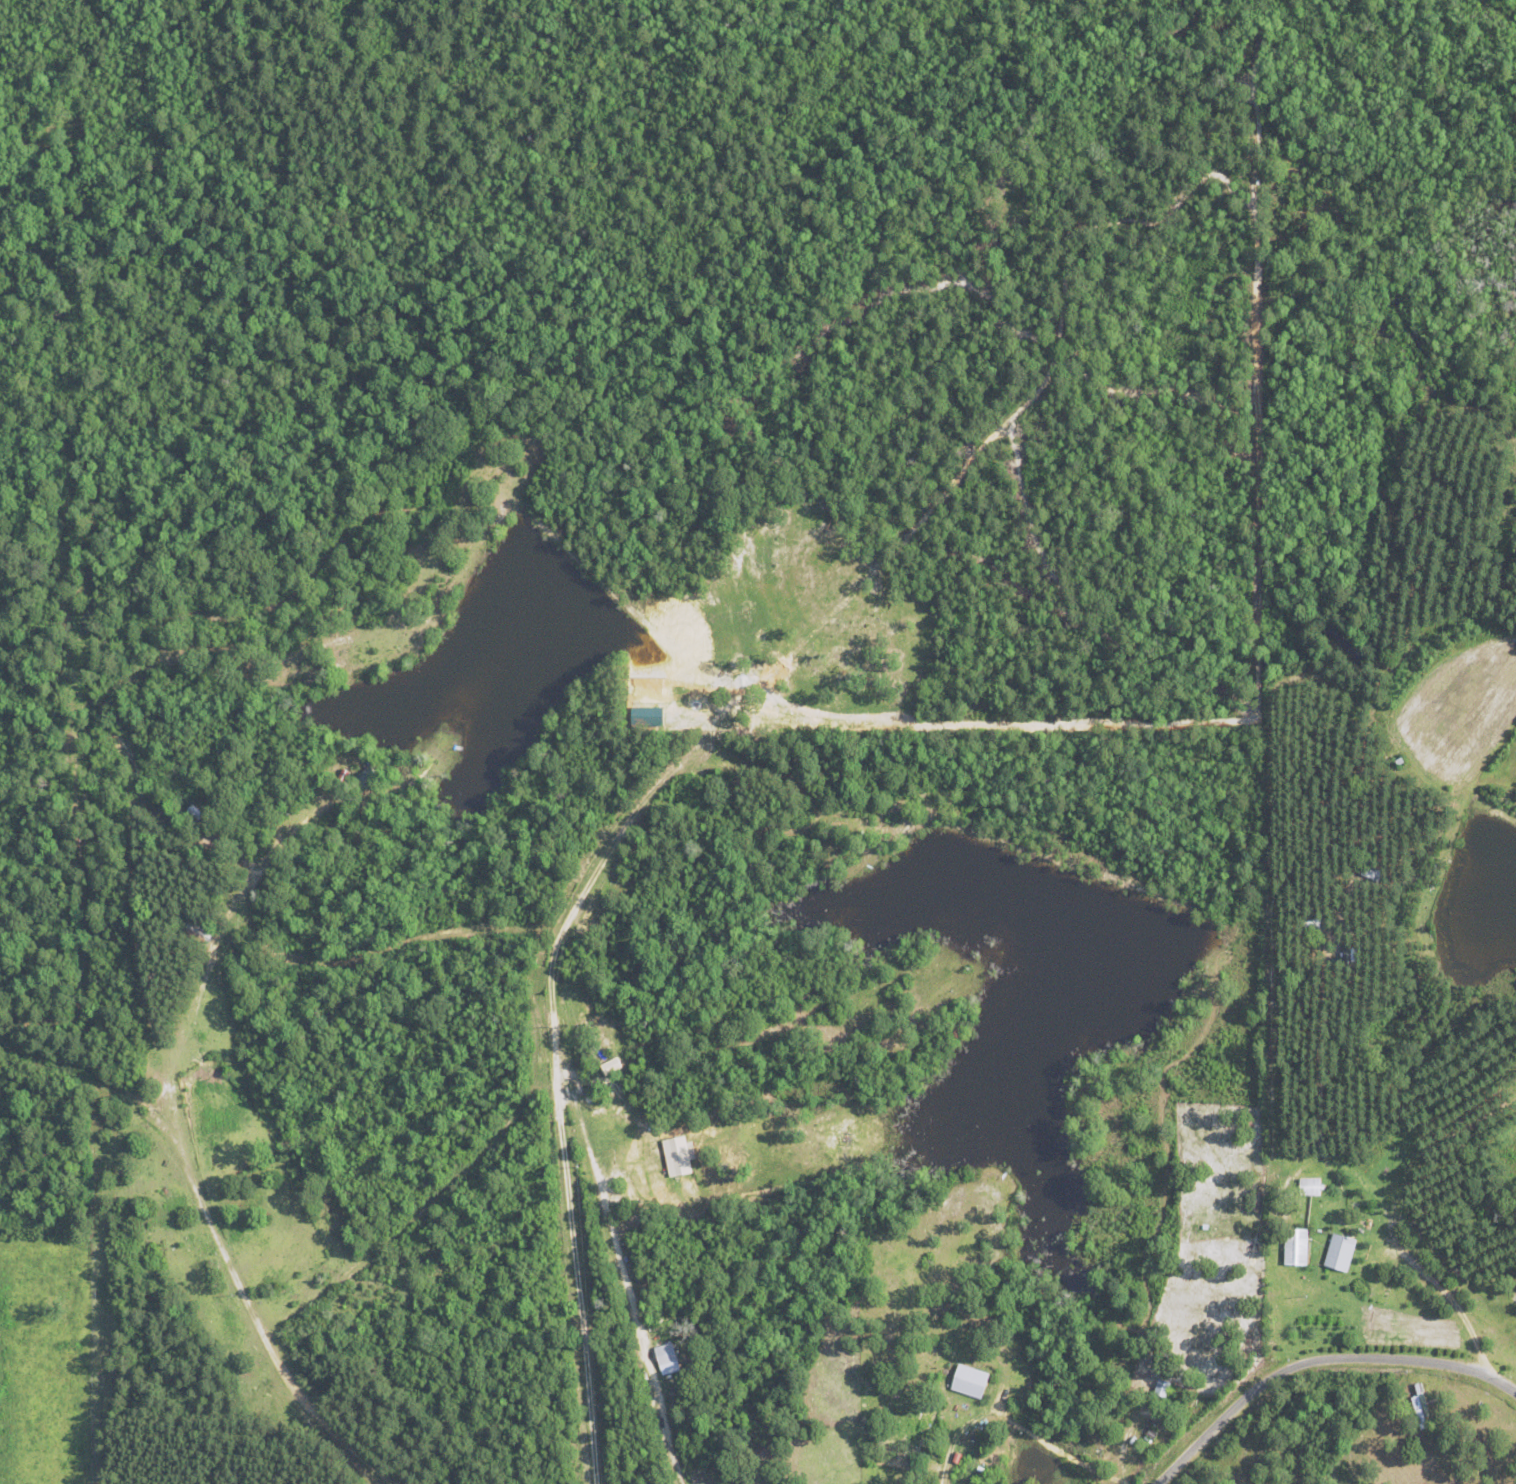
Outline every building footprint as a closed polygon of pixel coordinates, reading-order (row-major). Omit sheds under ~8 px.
[(629,724),(659,725),(660,707),(629,706),(629,724)] [(604,1076),(621,1067),(615,1056),(599,1065),(604,1076)] [(691,1172),(689,1160),(695,1159),(691,1140),(686,1141),(685,1135),(661,1139),(669,1177),(691,1172)] [(1318,1195),(1318,1178),(1297,1177),(1297,1195),(1318,1195)] [(1282,1265),(1305,1265),(1306,1229),(1283,1228),(1282,1265)] [(1354,1239),(1330,1233),(1322,1266),(1346,1272),(1354,1239)] [(679,1370),(671,1342),(652,1348),(661,1376),(679,1370)] [(948,1389),(979,1399),(987,1373),(956,1363),(948,1389)]
